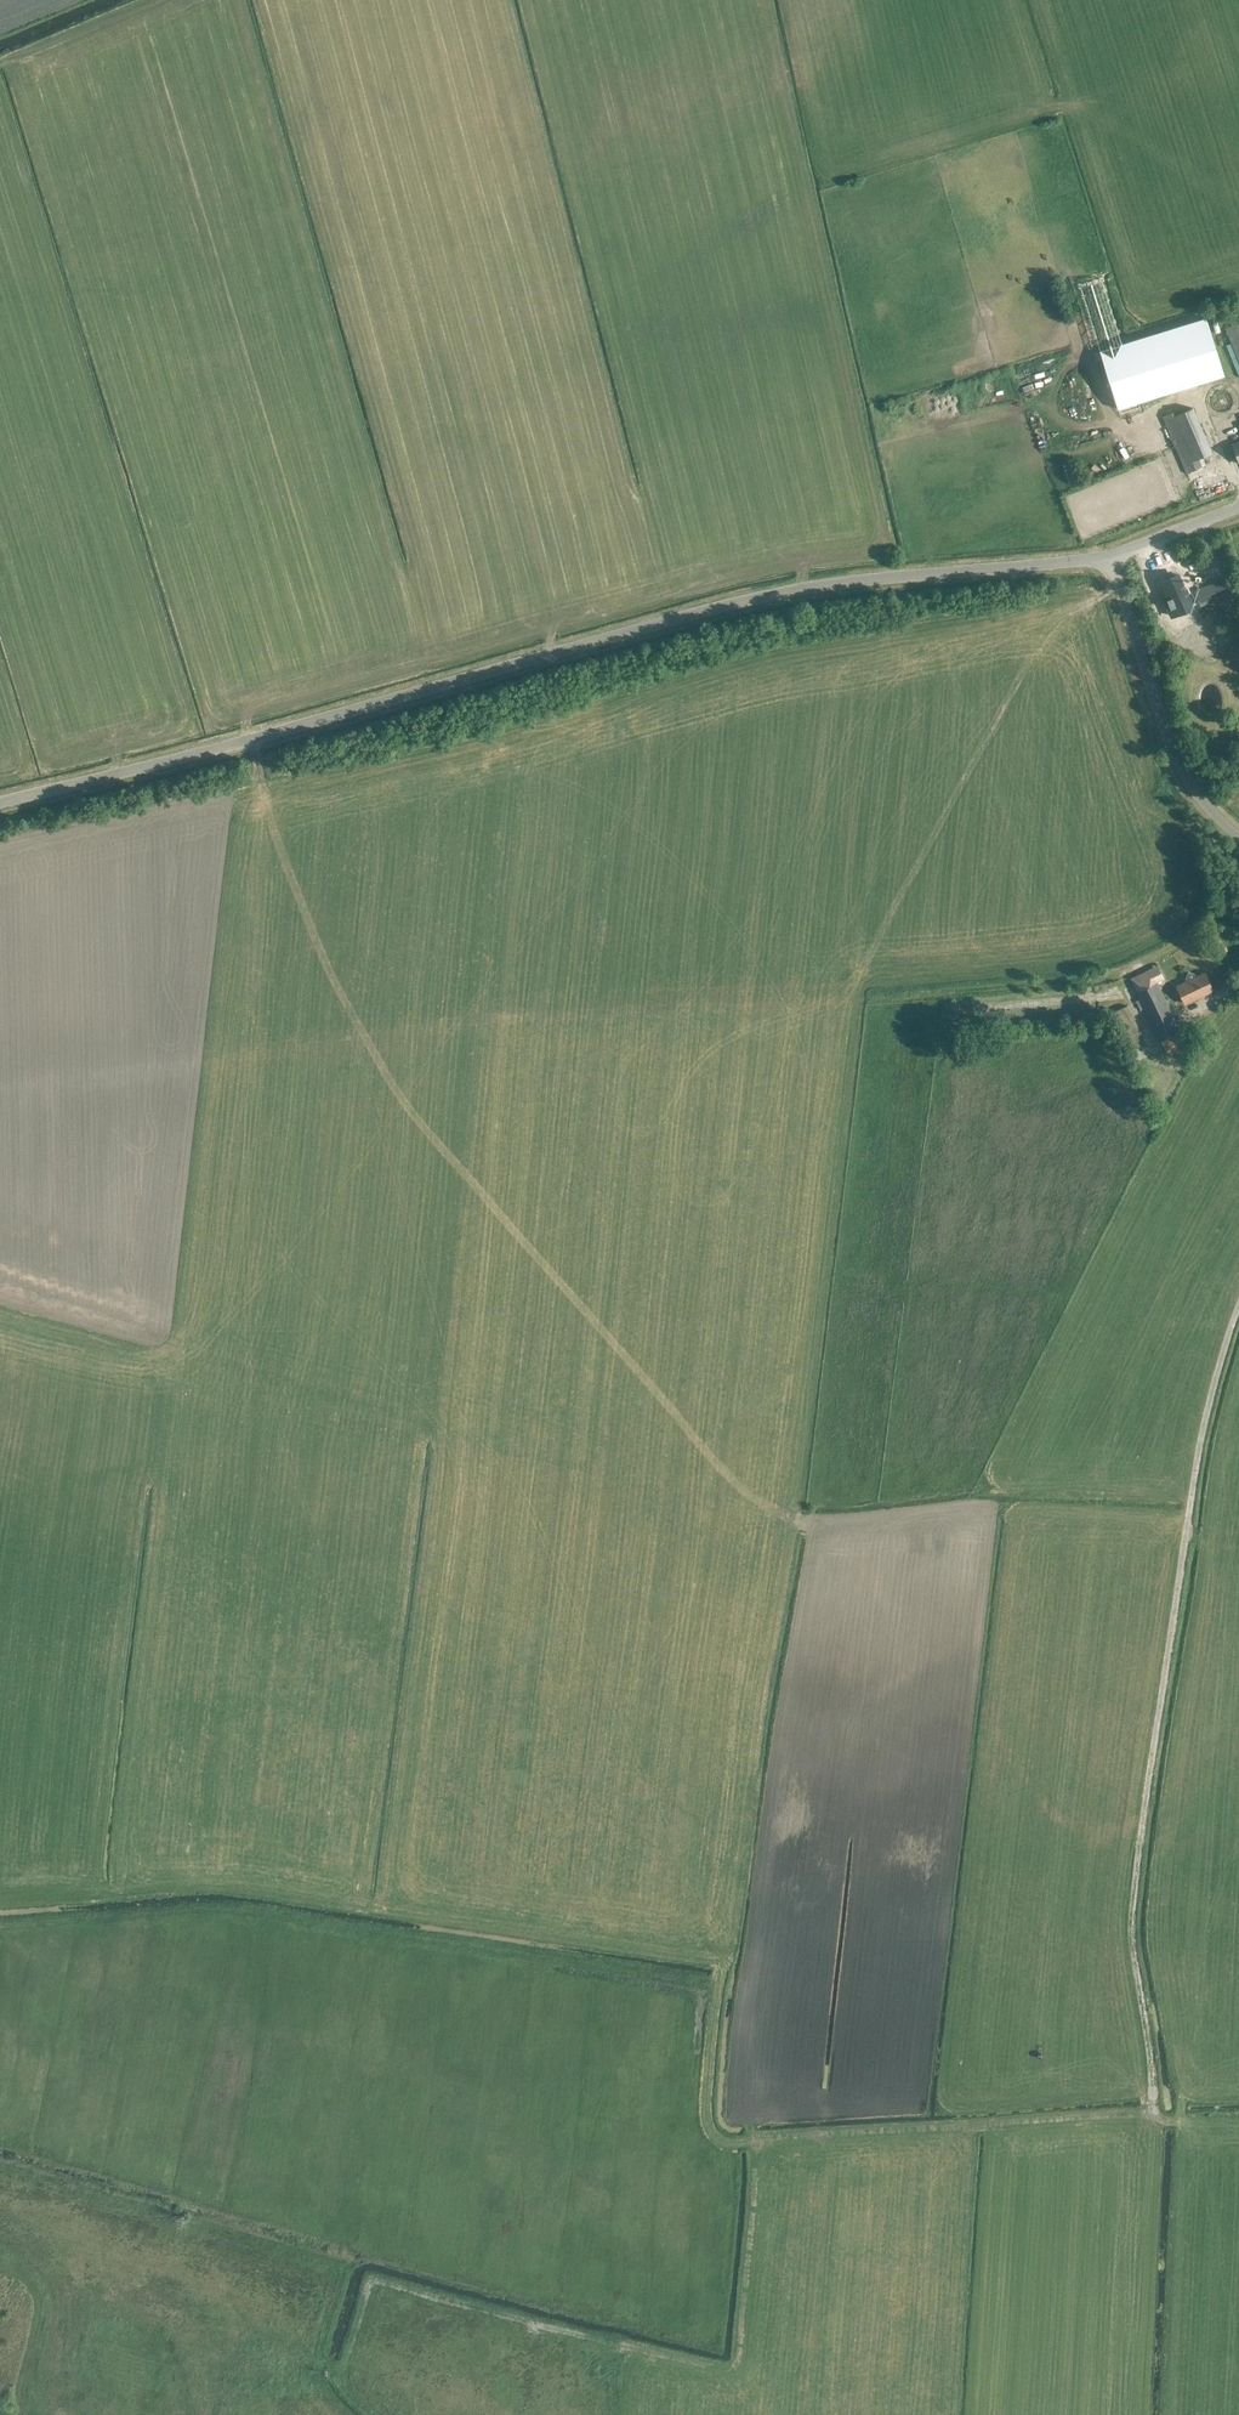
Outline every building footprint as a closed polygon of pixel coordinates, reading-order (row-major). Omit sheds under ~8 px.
[(1169,322),(1163,324),(1167,336),(1173,333),(1169,322)] [(1226,328),(1238,361),(1238,323),(1226,328)] [(1238,388),(1238,368),(1238,367),(1231,370),(1238,388)] [(1124,405),(1125,396),(1116,395),(1115,404),(1124,405)] [(1178,408),(1161,416),(1186,475),(1203,468),(1199,458),(1211,453),(1192,408),(1180,413),(1178,408)] [(1191,608),(1176,576),(1157,583),(1165,600),(1160,602),(1167,618),(1191,608)] [(1226,577),(1194,591),(1200,607),(1233,592),(1226,577)] [(1131,978),(1166,1052),(1184,1044),(1178,1032),(1180,1031),(1157,982),(1164,979),(1158,966),(1151,969),(1131,978)] [(1184,982),(1177,986),(1185,1003),(1212,991),(1204,973),(1200,975),(1188,972),(1184,982)]
